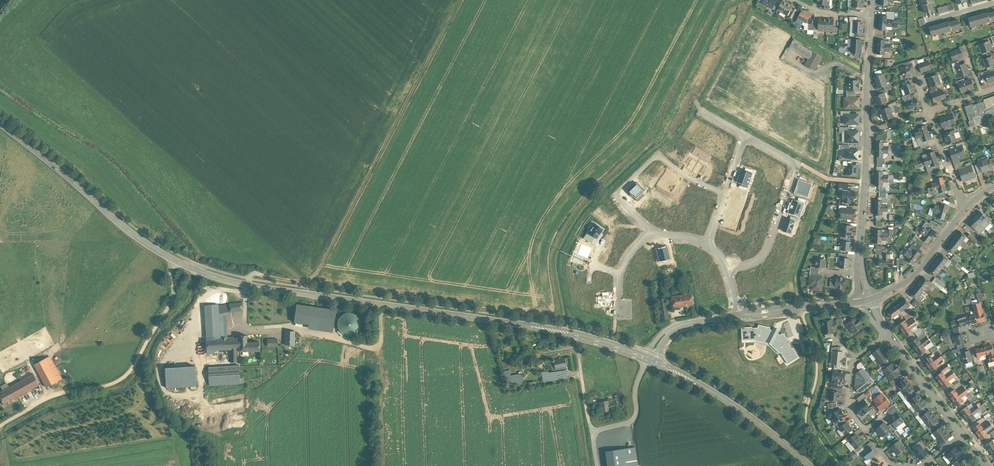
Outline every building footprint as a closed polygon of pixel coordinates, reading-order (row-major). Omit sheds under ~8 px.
[(783,1),(778,10),(787,15),(790,10),(791,8),(792,6),(783,1)] [(925,3),(923,4),(925,12),(935,10),(932,1),(925,3)] [(810,16),(802,11),(798,18),(806,22),(806,23),(807,23),(810,16)] [(988,11),(968,17),(971,26),(991,20),(989,12),(988,11)] [(962,28),(959,18),(950,21),(952,30),(962,28)] [(827,19),(819,19),(819,22),(817,22),(817,29),(819,30),(827,31),(827,19)] [(949,20),(929,26),(932,35),(952,30),(950,21),(949,20)] [(859,22),(854,22),(854,32),(862,33),(863,22),(859,22)] [(803,44),(794,39),(789,48),(803,55),(807,48),(802,46),(803,44)] [(862,40),(852,39),(851,52),(861,53),(862,40)] [(990,41),(979,45),(981,50),(982,49),(984,53),(993,49),(990,41)] [(822,57),(813,52),(807,48),(803,55),(809,59),(805,65),(813,70),(817,63),(818,64),(822,57)] [(960,49),(950,52),(953,60),(963,57),(962,54),(960,49)] [(983,59),(986,67),(987,67),(993,65),(993,63),(992,56),(983,59)] [(928,60),(919,64),(919,65),(922,72),(931,69),(928,60)] [(960,65),(957,66),(957,67),(956,67),(960,77),(969,74),(965,63),(960,65)] [(912,64),(901,68),(905,78),(916,74),(914,67),(912,64)] [(990,69),(991,72),(986,74),(984,75),(983,72),(978,73),(979,76),(982,76),(985,83),(988,82),(993,80),(993,68),(990,69)] [(877,76),(875,77),(879,88),(883,86),(887,85),(883,74),(882,75),(877,76)] [(938,74),(928,77),(929,77),(932,86),(932,87),(937,85),(941,83),(940,83),(937,74),(938,74)] [(964,82),(959,84),(962,92),(974,88),(971,79),(965,81),(964,82)] [(859,80),(849,80),(849,90),(849,91),(856,91),(859,91),(859,87),(859,84),(859,80)] [(911,82),(903,85),(906,95),(910,94),(914,92),(911,82)] [(943,89),(931,93),(934,102),(946,98),(943,89)] [(878,95),(875,96),(878,104),(887,101),(884,93),(878,95)] [(847,98),(845,98),(845,103),(848,103),(848,108),(859,108),(859,98),(856,98),(847,98)] [(914,99),(907,102),(909,109),(914,108),(915,110),(920,108),(919,106),(917,98),(914,99)] [(972,105),(972,104),(965,107),(970,121),(968,122),(970,127),(983,122),(982,120),(988,118),(988,119),(988,118),(993,116),(993,104),(987,108),(985,101),(972,105)] [(890,107),(881,110),(882,114),(884,115),(884,116),(884,118),(885,120),(893,117),(892,114),(895,113),(894,109),(891,110),(890,107)] [(845,113),(845,123),(860,123),(860,113),(845,113)] [(952,114),(940,119),(943,127),(944,126),(951,124),(955,122),(952,114)] [(926,125),(924,126),(923,123),(918,125),(920,131),(915,133),(916,136),(928,132),(926,125)] [(946,133),(944,134),(948,144),(959,140),(958,137),(960,136),(958,132),(956,132),(955,130),(953,131),(953,130),(946,133)] [(849,131),(846,131),(846,132),(846,142),(859,142),(859,131),(849,131)] [(928,132),(916,136),(918,142),(919,143),(930,139),(928,132)] [(957,148),(950,150),(953,160),(958,158),(966,155),(963,146),(962,146),(957,148)] [(850,149),(846,148),(845,158),(858,159),(859,150),(850,149)] [(934,151),(927,153),(928,157),(929,160),(936,158),(934,151)] [(987,156),(979,159),(978,160),(979,161),(982,171),(992,168),(992,166),(989,159),(989,158),(988,158),(988,157),(987,156)] [(936,158),(929,160),(931,163),(926,165),(928,171),(930,170),(932,169),(932,167),(937,165),(939,165),(936,158)] [(852,164),(849,164),(849,165),(849,169),(848,170),(848,172),(848,173),(848,174),(857,175),(858,165),(852,164)] [(971,165),(959,169),(963,181),(975,177),(971,165)] [(737,184),(748,187),(752,173),(742,169),(737,184)] [(943,177),(936,179),(937,182),(938,186),(945,184),(943,177)] [(883,178),(876,178),(875,185),(879,185),(879,189),(886,189),(886,187),(883,187),(883,182),(883,178)] [(800,181),(795,193),(807,197),(812,185),(800,181)] [(643,190),(636,183),(628,191),(632,196),(633,196),(635,198),(641,192),(643,190)] [(932,187),(928,188),(930,195),(935,195),(935,194),(946,191),(947,191),(945,184),(938,186),(932,187)] [(848,191),(844,190),(844,191),(843,198),(845,199),(845,202),(850,203),(850,199),(854,199),(854,191),(848,191)] [(641,192),(635,198),(638,201),(644,195),(641,192)] [(790,212),(799,215),(803,204),(798,202),(794,201),(793,205),(792,205),(791,207),(792,207),(790,212)] [(949,206),(942,203),(940,207),(939,210),(946,213),(949,206)] [(847,209),(842,208),(842,209),(842,213),(843,214),(843,218),(853,219),(854,215),(855,215),(855,209),(847,209)] [(946,213),(939,210),(938,214),(933,212),(932,216),(944,220),(946,213)] [(981,211),(975,217),(980,223),(983,220),(984,221),(987,218),(981,211)] [(975,217),(969,222),(975,229),(978,227),(977,226),(977,225),(980,223),(975,217)] [(783,230),(791,233),(795,221),(790,219),(787,218),(783,230)] [(987,218),(984,221),(983,220),(980,223),(985,228),(991,223),(987,218)] [(985,228),(980,223),(977,225),(984,233),(987,230),(985,228)] [(595,236),(597,238),(602,229),(595,224),(589,232),(595,236)] [(849,225),(841,225),(841,228),(841,230),(842,231),(841,234),(853,235),(854,226),(849,225)] [(936,232),(930,227),(928,230),(926,233),(932,237),(936,232)] [(922,230),(920,233),(924,236),(922,239),(921,240),(924,243),(925,241),(928,243),(932,238),(932,237),(926,233),(922,230)] [(591,242),(595,236),(589,232),(588,231),(583,238),(591,242)] [(967,236),(961,231),(954,240),(960,245),(963,248),(967,244),(966,242),(964,240),(967,236)] [(978,240),(970,234),(967,238),(975,244),(976,243),(978,240)] [(921,240),(918,238),(915,241),(922,246),(924,243),(921,240)] [(954,240),(947,249),(953,254),(960,245),(954,240)] [(840,241),(839,241),(839,246),(841,246),(841,249),(841,250),(851,251),(851,250),(851,248),(852,248),(852,247),(852,245),(851,245),(852,242),(849,242),(840,241)] [(922,246),(915,241),(913,245),(916,247),(919,249),(922,246)] [(657,249),(660,261),(669,258),(667,247),(657,249)] [(919,249),(916,247),(913,252),(911,254),(917,259),(921,253),(918,251),(919,249)] [(917,259),(911,254),(909,257),(907,260),(913,264),(917,259)] [(942,254),(935,263),(942,268),(948,259),(942,254)] [(848,258),(841,257),(840,267),(841,267),(841,268),(843,268),(844,267),(849,268),(850,258),(848,258)] [(958,262),(952,257),(949,261),(956,266),(958,262)] [(825,259),(817,258),(816,267),(820,267),(825,268),(825,259)] [(942,268),(935,263),(928,272),(935,276),(942,268)] [(819,276),(813,276),(812,289),(822,290),(823,277),(819,276)] [(842,277),(840,277),(840,278),(837,277),(837,279),(836,287),(845,288),(846,278),(842,278),(842,277)] [(931,282),(924,277),(917,285),(918,286),(923,290),(924,290),(931,282)] [(945,284),(936,277),(934,280),(943,287),(945,284)] [(943,287),(934,280),(931,282),(941,290),(943,287)] [(923,290),(918,286),(911,294),(916,299),(917,299),(917,298),(923,290)] [(691,293),(679,295),(681,306),(693,305),(691,293)] [(679,295),(671,296),(673,307),(681,306),(679,295)] [(668,319),(665,298),(658,299),(661,320),(668,319)] [(906,299),(897,305),(901,312),(910,305),(906,299)] [(242,302),(229,303),(230,311),(230,312),(242,311),(242,303),(242,302)] [(229,303),(218,305),(219,313),(230,311),(229,303)] [(336,310),(297,303),(294,322),(309,324),(308,329),(333,333),(336,310)] [(218,304),(204,305),(206,339),(221,338),(219,320),(219,313),(218,305),(218,304)] [(978,304),(973,306),(975,315),(977,322),(985,320),(983,311),(982,311),(980,304),(978,304)] [(897,305),(888,312),(892,318),(901,312),(897,305)] [(911,311),(904,316),(906,319),(914,314),(911,311)] [(336,332),(356,335),(359,315),(339,312),(336,332)] [(975,315),(971,316),(970,314),(967,315),(969,324),(977,322),(975,315)] [(967,315),(958,317),(958,319),(958,320),(959,320),(960,327),(969,324),(967,315)] [(857,321),(855,318),(848,323),(855,332),(862,327),(859,324),(861,323),(859,320),(857,321)] [(832,320),(823,320),(823,321),(822,322),(823,324),(823,325),(824,334),(825,334),(832,333),(834,333),(832,320)] [(904,320),(898,325),(903,331),(909,326),(907,323),(904,320)] [(752,327),(742,327),(742,340),(753,340),(753,339),(755,339),(755,340),(767,343),(767,342),(772,344),(771,345),(780,353),(781,352),(782,354),(782,355),(788,364),(799,357),(793,347),(792,348),(789,343),(791,341),(782,333),(781,334),(778,333),(780,330),(780,329),(779,331),(774,328),(775,327),(774,327),(773,330),(770,329),(771,327),(759,324),(758,327),(753,328),(752,327)] [(909,326),(903,331),(907,337),(914,331),(918,329),(916,325),(911,329),(909,326)] [(295,331),(286,331),(285,345),(295,345),(295,331)] [(917,338),(911,342),(916,348),(922,344),(929,339),(927,336),(925,333),(918,338),(917,338)] [(962,334),(953,337),(954,340),(956,340),(957,344),(964,343),(965,342),(962,334)] [(260,342),(247,342),(247,335),(239,336),(239,337),(240,351),(260,350),(260,342)] [(206,339),(207,353),(215,353),(215,351),(216,350),(230,350),(230,362),(237,362),(237,351),(240,351),(239,337),(206,339)] [(922,344),(916,348),(920,354),(926,350),(924,347),(922,344)] [(983,347),(986,354),(988,354),(990,362),(988,362),(989,366),(993,365),(993,353),(993,354),(991,345),(983,347)] [(876,346),(869,351),(871,354),(873,353),(872,353),(878,349),(876,346)] [(878,349),(872,353),(873,353),(876,358),(885,352),(881,347),(878,349)] [(983,347),(976,349),(978,358),(981,357),(981,356),(986,354),(983,347)] [(969,350),(962,352),(964,363),(972,361),(969,350)] [(833,364),(846,365),(846,360),(845,360),(845,357),(844,357),(844,352),(841,352),(833,351),(832,358),(834,358),(833,364)] [(885,352),(876,358),(880,363),(880,364),(886,359),(889,357),(885,352)] [(939,353),(932,358),(934,361),(941,355),(939,353)] [(930,355),(924,359),(928,365),(934,361),(932,358),(930,355)] [(59,374),(49,356),(46,358),(55,376),(59,374)] [(55,376),(46,358),(34,364),(46,387),(58,381),(55,376)] [(565,358),(553,360),(555,370),(567,368),(565,358)] [(886,359),(880,364),(880,363),(879,364),(881,367),(884,365),(888,362),(886,359)] [(567,371),(567,368),(555,370),(553,360),(541,362),(545,365),(550,364),(552,373),(553,373),(553,375),(555,375),(555,373),(559,373),(566,371),(567,371)] [(861,361),(857,364),(857,368),(859,371),(863,368),(864,370),(866,368),(861,361)] [(934,361),(928,365),(932,371),(938,367),(936,363),(934,361)] [(886,368),(883,370),(887,375),(897,368),(895,365),(894,366),(892,363),(890,365),(886,368)] [(239,365),(209,367),(210,385),(240,383),(239,365)] [(165,367),(166,388),(197,386),(196,366),(165,367)] [(859,371),(856,373),(857,374),(855,385),(855,386),(860,392),(871,383),(868,378),(869,377),(864,370),(863,368),(859,371)] [(897,368),(887,375),(891,380),(897,376),(900,374),(898,371),(899,371),(897,368)] [(942,372),(936,376),(940,382),(947,378),(954,373),(952,370),(951,371),(949,368),(943,371),(942,372)] [(845,371),(834,370),(833,380),(835,380),(835,384),(841,385),(841,381),(844,381),(845,371)] [(504,372),(507,387),(524,383),(522,373),(511,375),(510,372),(504,372)] [(33,374),(10,386),(16,398),(39,385),(33,374)] [(897,376),(891,380),(890,381),(892,384),(899,379),(897,376)] [(901,381),(897,385),(901,390),(910,383),(906,378),(901,381)] [(947,378),(940,382),(945,388),(951,384),(949,381),(947,378)] [(899,379),(892,384),(894,387),(897,385),(901,381),(899,379)] [(910,383),(901,390),(905,395),(911,391),(914,388),(910,383)] [(0,392),(0,397),(4,404),(16,398),(10,386),(0,392)] [(964,387),(957,392),(959,395),(966,390),(964,387)] [(955,389),(949,394),(953,399),(959,395),(957,392),(955,389)] [(839,392),(830,391),(829,400),(838,401),(839,398),(840,395),(839,395),(839,392)] [(911,391),(905,395),(903,396),(906,399),(913,393),(911,391)] [(971,391),(966,396),(967,398),(969,400),(975,396),(971,391)] [(864,393),(857,398),(860,403),(864,400),(865,400),(867,398),(864,393)] [(882,393),(877,397),(879,400),(875,403),(881,410),(890,403),(882,393)] [(915,396),(913,393),(906,399),(908,402),(909,401),(915,396)] [(913,406),(922,399),(918,394),(915,396),(909,401),(913,406)] [(961,398),(959,395),(953,399),(957,405),(967,398),(966,396),(965,395),(961,398)] [(975,396),(969,400),(971,403),(979,398),(977,395),(975,396)] [(913,406),(917,411),(923,406),(926,404),(922,399),(913,406)] [(608,400),(599,402),(601,412),(609,410),(609,409),(618,407),(616,402),(613,402),(608,403),(608,400)] [(860,403),(855,407),(861,415),(862,414),(863,415),(864,413),(865,414),(866,414),(867,414),(867,413),(868,413),(868,412),(868,411),(870,409),(869,409),(871,408),(865,400),(864,400),(860,403)] [(967,406),(961,411),(965,417),(979,407),(977,404),(970,409),(967,406)] [(896,406),(889,412),(892,417),(897,413),(899,411),(896,406)] [(918,415),(925,409),(923,406),(917,411),(916,412),(918,415)] [(979,407),(965,417),(970,422),(976,418),(974,415),(981,410),(979,407)] [(841,409),(835,412),(834,410),(828,413),(827,415),(828,416),(830,417),(832,422),(833,422),(839,418),(844,415),(841,409)] [(925,409),(918,415),(920,418),(921,417),(927,412),(925,409)] [(927,412),(921,417),(925,422),(934,415),(930,410),(927,412)] [(981,410),(974,415),(976,418),(982,414),(981,412),(982,411),(981,410)] [(892,417),(890,418),(896,426),(903,421),(897,413),(892,417)] [(934,415),(925,422),(929,427),(935,422),(938,420),(934,415)] [(840,421),(836,424),(839,428),(840,427),(846,422),(844,419),(840,421)] [(989,421),(982,426),(984,429),(991,424),(989,421)] [(846,422),(840,427),(845,435),(853,429),(847,422),(846,422)] [(884,422),(876,428),(879,432),(879,434),(880,435),(881,435),(884,433),(886,433),(890,430),(887,426),(884,422)] [(935,422),(929,427),(928,428),(930,431),(937,425),(935,422)] [(980,423),(973,428),(978,434),(984,429),(982,426),(980,423)] [(890,424),(887,426),(890,430),(893,433),(896,431),(890,424)] [(937,425),(930,431),(932,434),(933,433),(939,428),(937,425)] [(939,428),(933,433),(937,438),(946,431),(942,426),(939,428)] [(984,429),(978,434),(982,440),(988,435),(986,432),(984,429)] [(904,441),(908,438),(906,435),(908,434),(906,431),(900,436),(904,441)] [(946,431),(937,438),(941,443),(945,440),(950,436),(946,431)] [(863,443),(856,434),(852,437),(849,439),(850,440),(855,448),(856,448),(861,444),(863,443)] [(926,447),(921,440),(918,442),(920,445),(923,449),(926,447)] [(986,445),(990,451),(993,448),(993,443),(992,440),(986,445)] [(896,443),(890,447),(893,451),(894,450),(897,454),(905,448),(899,441),(896,443)] [(861,444),(856,448),(855,448),(854,449),(856,453),(863,447),(861,444)] [(920,445),(914,450),(921,459),(927,454),(923,449),(920,445)] [(865,450),(862,452),(862,453),(867,459),(869,458),(875,453),(870,446),(865,450)] [(950,451),(946,454),(951,461),(962,453),(957,446),(950,451)] [(605,451),(607,465),(638,465),(635,447),(605,451)] [(863,447),(856,453),(858,456),(862,453),(862,452),(865,450),(863,447)] [(966,458),(961,462),(959,463),(962,465),(970,465),(971,465),(966,458)]
